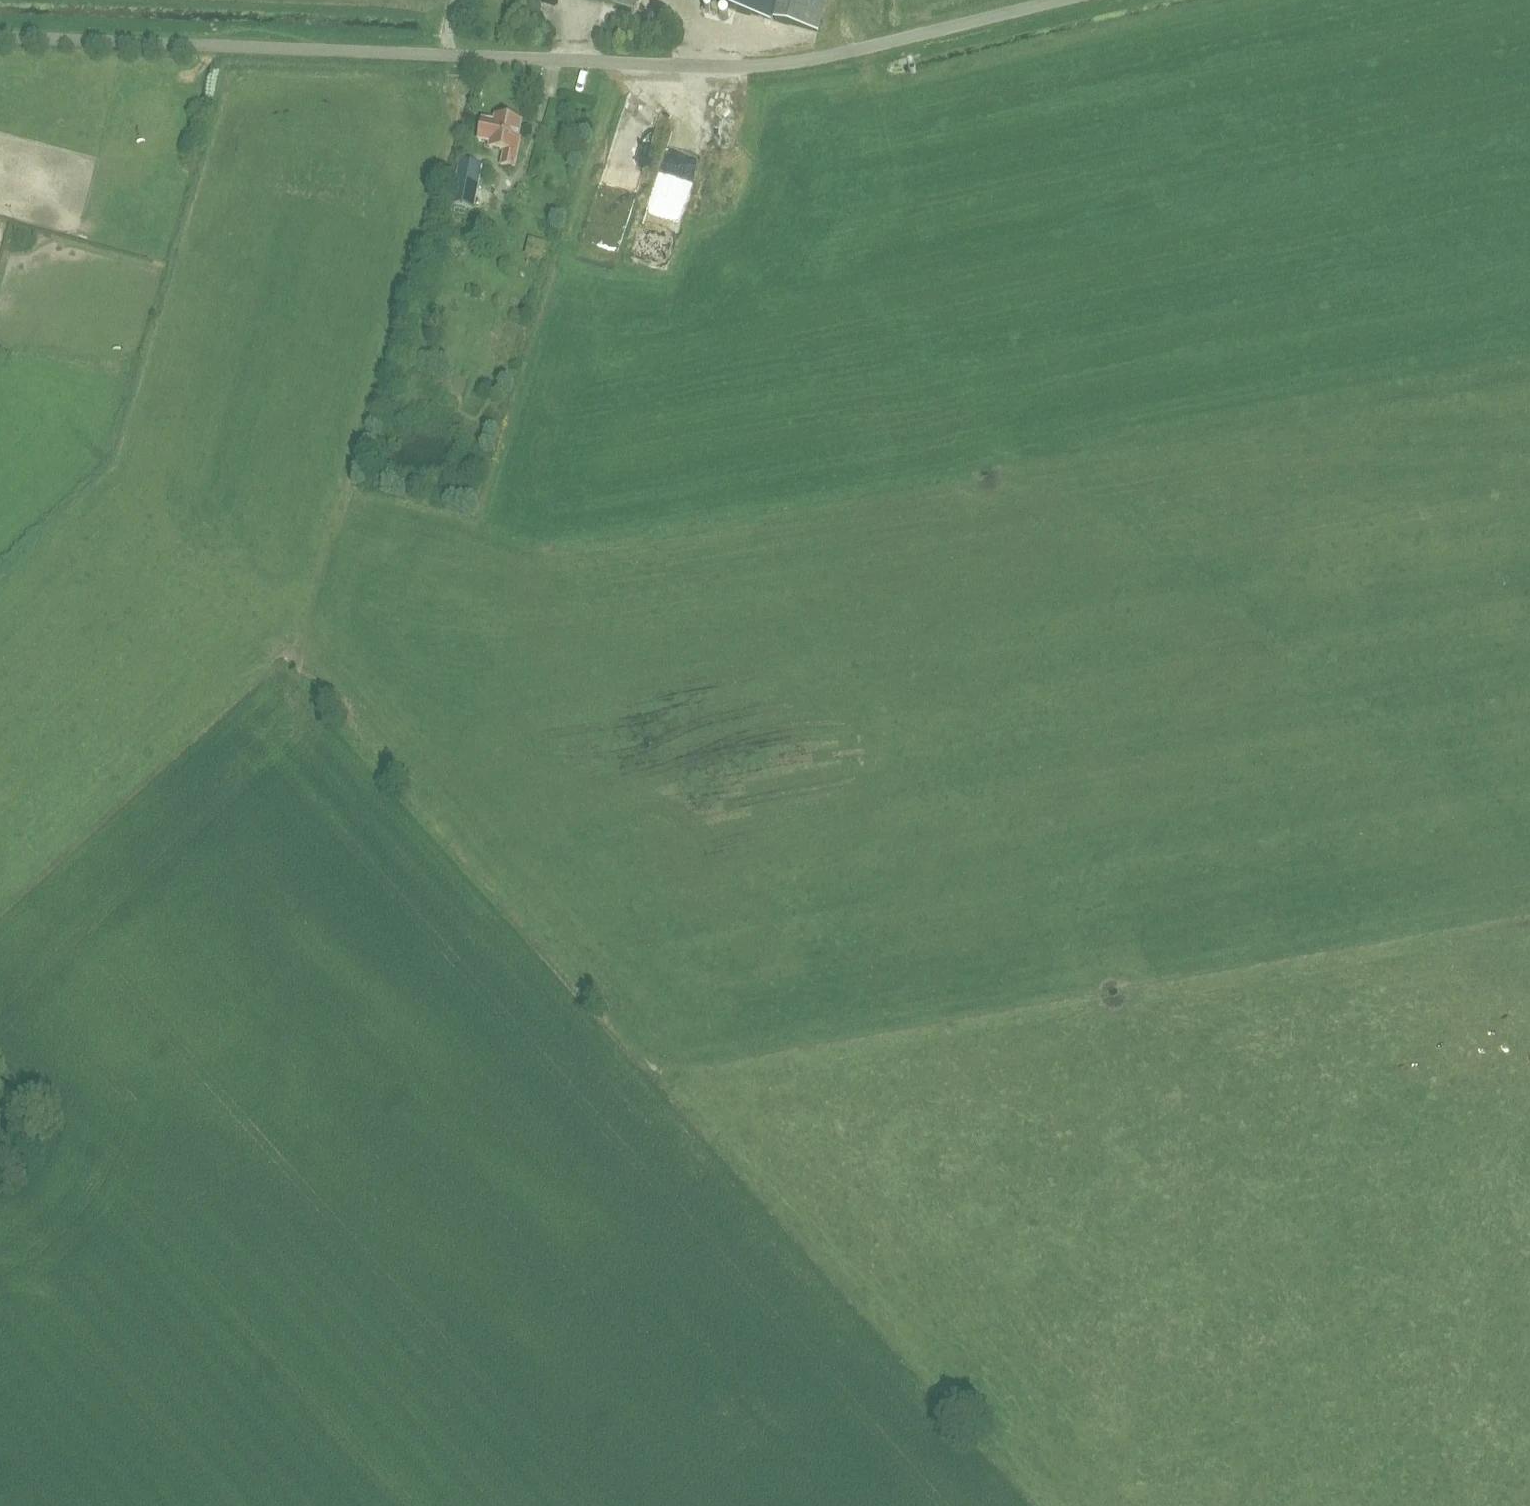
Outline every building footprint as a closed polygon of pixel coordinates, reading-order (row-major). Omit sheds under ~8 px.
[(737,9),(740,0),(708,0),(737,9)] [(774,19),(818,30),(827,0),(779,0),(774,19)] [(518,138),(521,122),(495,116),(494,121),(482,119),(478,140),(490,142),(489,147),(504,150),(501,165),(514,167),(520,138),(518,138)] [(465,206),(474,208),(481,166),(460,159),(455,184),(449,212),(464,215),(465,206)] [(446,246),(454,254),(461,247),(453,239),(446,246)]
